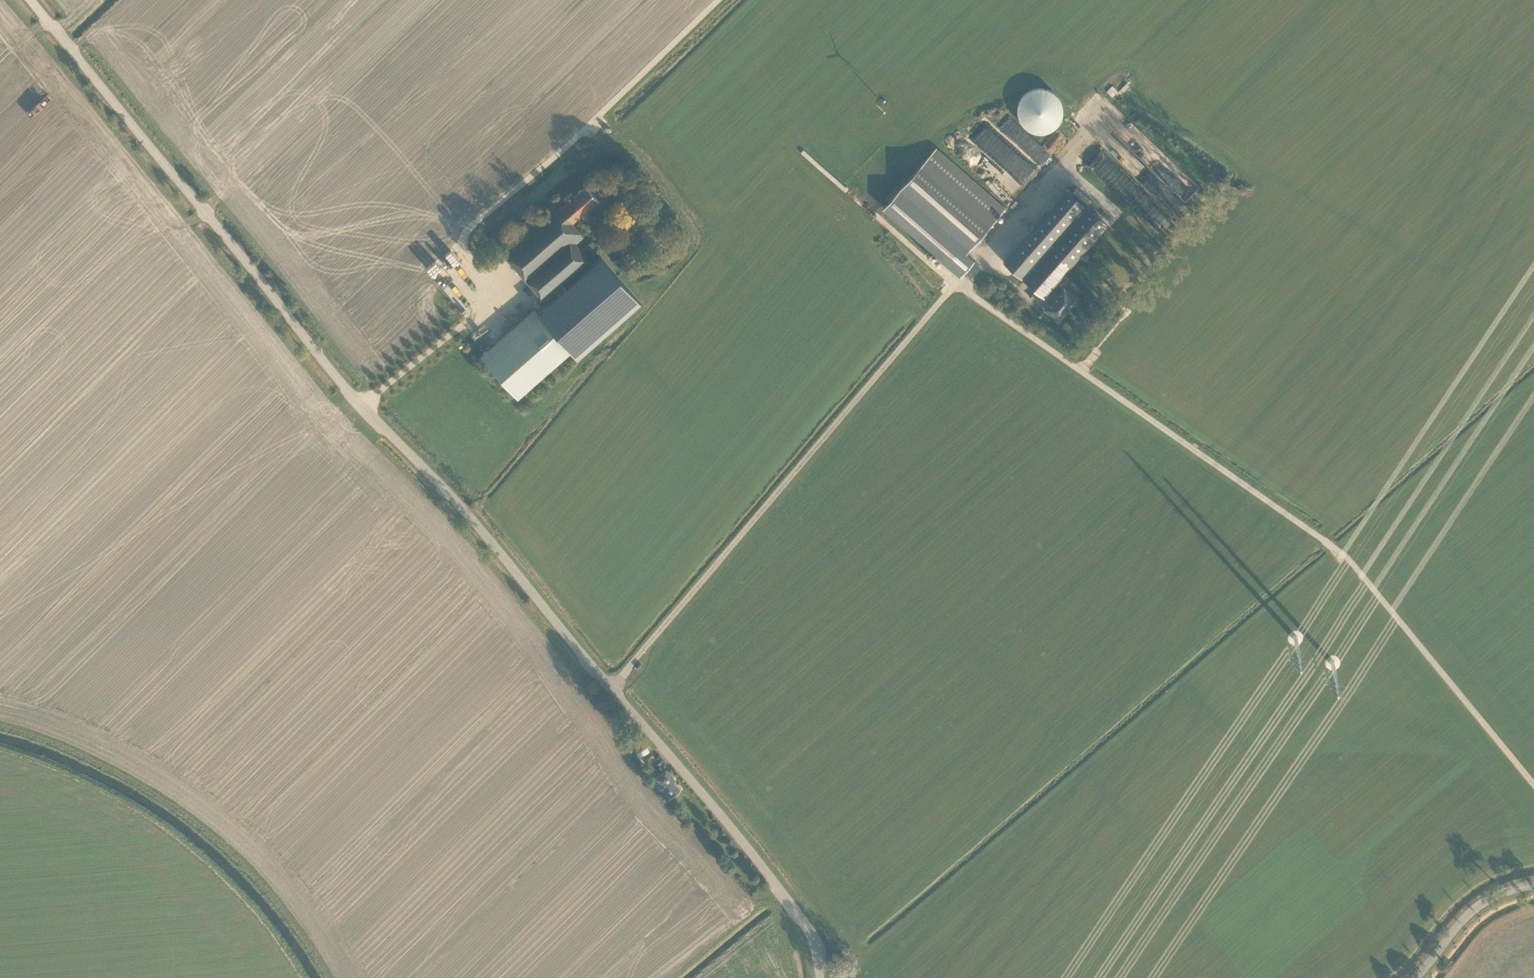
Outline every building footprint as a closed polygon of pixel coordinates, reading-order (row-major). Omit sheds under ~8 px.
[(1061,129),(1059,87),(1040,88),(1040,89),(1023,90),(1025,130),(1061,129)] [(981,121),(990,130),(996,124),(988,116),(981,121)] [(1005,207),(937,147),(897,193),(966,253),(1005,207)] [(1119,189),(1132,177),(1107,152),(1097,162),(1093,158),(1091,161),(1119,189)] [(599,200),(587,186),(575,196),(572,192),(564,199),(567,202),(563,206),(561,204),(557,207),(556,206),(550,210),(550,211),(502,252),(546,302),(557,292),(564,286),(592,262),(576,243),(584,236),(572,222),(599,200)] [(966,253),(897,193),(884,207),(961,274),(974,260),(966,253)] [(1027,281),(1044,297),(1068,270),(1061,264),(1101,219),(1085,205),(1053,242),(1034,265),(1038,268),(1027,281)] [(1027,281),(1038,268),(1034,265),(1053,242),(1034,225),(1014,248),(1003,261),(1027,281)] [(576,356),(640,300),(632,291),(629,288),(601,256),(566,288),(564,286),(557,292),(559,294),(539,312),(486,358),(519,395),(571,350),(576,356)] [(1078,298),(1063,285),(1044,307),(1059,320),(1078,298)] [(484,328),(488,323),(483,318),(471,331),(486,344),(493,336),(484,328)] [(636,743),(641,739),(637,733),(632,738),(636,743)] [(650,750),(647,746),(637,753),(640,757),(650,750)] [(642,756),(646,762),(654,756),(651,751),(642,756)] [(674,778),(667,770),(657,778),(665,787),(662,790),(669,798),(672,795),(681,788),(672,779),(674,778)]
